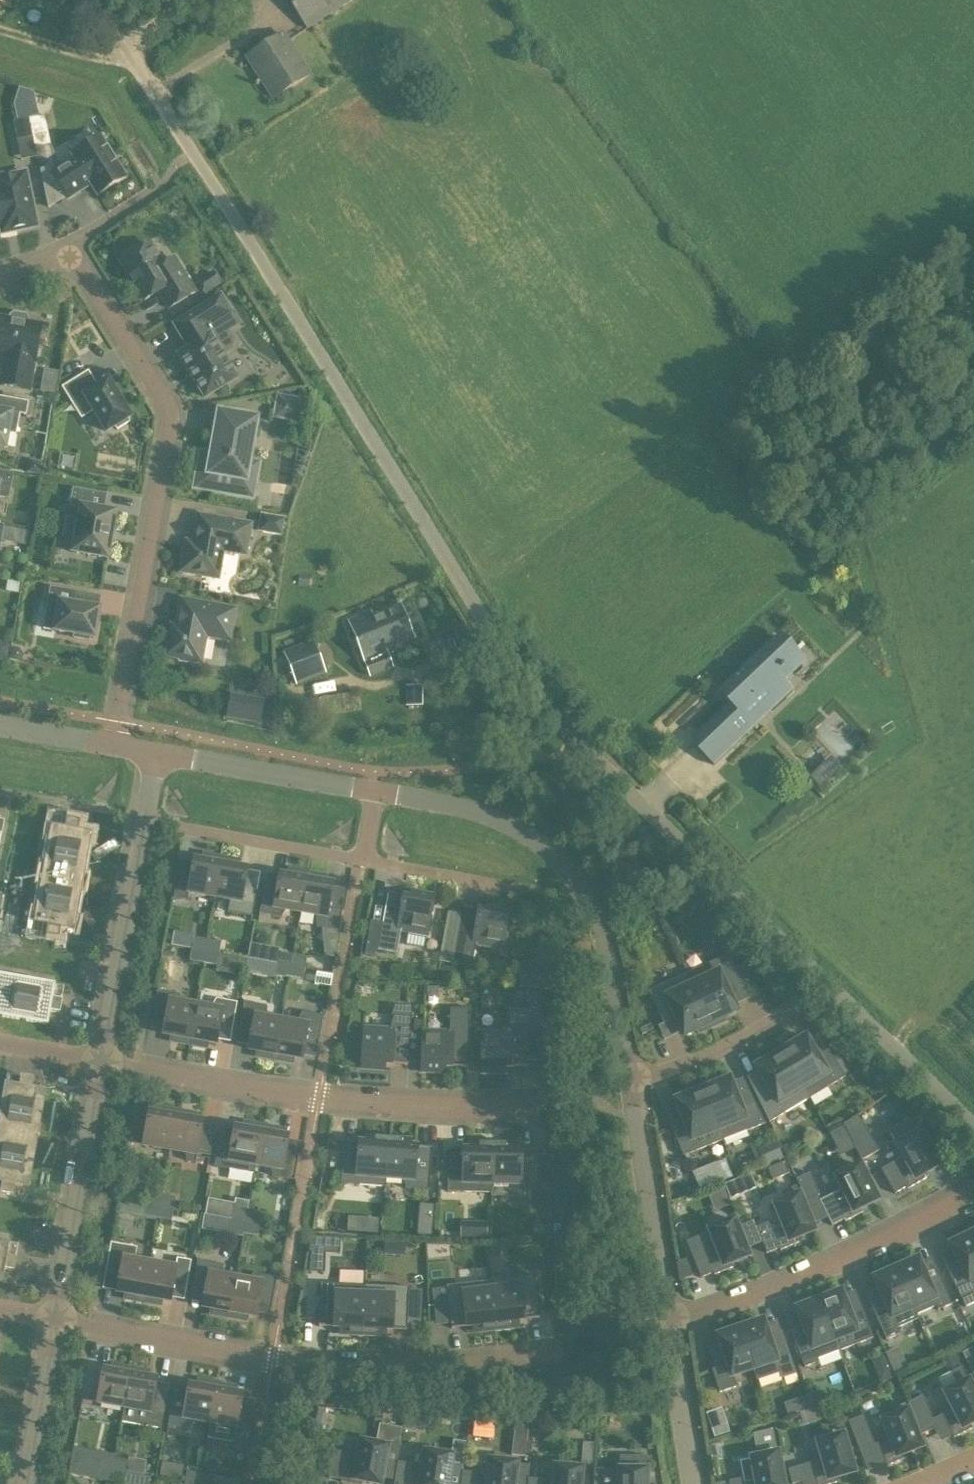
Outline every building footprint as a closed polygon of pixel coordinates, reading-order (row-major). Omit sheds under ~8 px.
[(307,29),(352,0),(289,0),(307,29)] [(283,35),(247,57),(273,98),(309,76),(283,35)] [(18,87),(13,103),(16,120),(36,115),(31,91),(18,87)] [(29,118),(13,121),(17,141),(33,137),(29,118)] [(72,154),(74,159),(52,173),(68,198),(91,184),(97,195),(126,177),(100,137),(72,154)] [(33,227),(22,173),(0,177),(0,235),(33,227)] [(158,292),(169,309),(195,292),(174,258),(163,265),(149,244),(136,252),(133,248),(121,255),(124,260),(121,262),(144,300),(158,292)] [(222,284),(214,271),(196,282),(205,295),(222,284)] [(227,333),(239,325),(221,295),(186,317),(196,334),(199,332),(203,339),(178,354),(205,397),(237,378),(223,354),(230,349),(232,341),(227,333)] [(10,315),(9,320),(0,318),(0,356),(6,357),(1,385),(29,390),(34,362),(35,362),(42,325),(28,323),(28,318),(26,315),(14,313),(10,315)] [(94,411),(106,432),(114,427),(117,430),(130,422),(128,418),(130,417),(108,381),(97,387),(88,372),(62,387),(82,419),(94,411)] [(297,424),(302,398),(276,394),(272,419),(297,424)] [(6,447),(8,433),(16,435),(20,414),(26,415),(28,402),(3,398),(1,409),(0,409),(0,446),(6,447)] [(220,413),(212,456),(202,454),(196,487),(252,497),(258,464),(248,462),(256,419),(220,413)] [(9,499),(13,473),(0,471),(0,497),(9,499)] [(72,552),(107,558),(110,542),(111,542),(113,529),(115,513),(103,510),(106,495),(73,489),(70,506),(80,508),(72,552)] [(285,518),(261,513),(258,531),(282,536),(285,518)] [(188,550),(187,550),(186,550),(186,551),(185,552),(184,553),(181,572),(219,579),(224,551),(246,555),(252,524),(198,515),(192,550),(191,549),(189,549),(188,550)] [(31,543),(33,530),(8,525),(5,539),(31,543)] [(59,603),(54,631),(74,634),(73,638),(88,640),(89,637),(94,638),(99,609),(74,605),(76,592),(50,587),(48,601),(59,603)] [(171,635),(170,635),(170,636),(169,637),(166,656),(176,658),(179,662),(187,663),(191,661),(201,662),(206,636),(230,640),(235,610),(181,600),(175,634),(174,634),(172,634),(171,635)] [(372,617),(370,612),(349,620),(365,662),(387,654),(385,648),(412,637),(400,606),(372,617)] [(714,763),(794,687),(786,678),(808,656),(781,627),(718,687),(731,700),(690,738),(714,763)] [(284,652),(297,685),(326,674),(313,640),(284,652)] [(423,705),(423,685),(406,685),(406,706),(423,705)] [(230,694),(226,718),(260,724),(264,700),(230,694)] [(838,771),(824,784),(831,792),(846,779),(838,771)] [(53,817),(43,875),(82,882),(91,834),(77,831),(78,822),(53,817)] [(188,892),(215,896),(222,857),(204,854),(203,860),(194,859),(192,868),(179,866),(173,898),(187,900),(188,892)] [(222,857),(215,896),(231,899),(229,911),(252,915),(256,890),(244,888),(247,868),(239,867),(240,861),(222,857)] [(286,909),(301,912),(307,873),(289,870),(288,876),(280,874),(276,894),(263,891),(259,913),(282,917),(282,916),(286,909)] [(307,873),(301,912),(315,914),(316,927),(338,931),(342,910),(329,907),(333,883),(325,882),(326,876),(307,873)] [(82,882),(43,875),(32,933),(58,937),(60,928),(74,930),(82,882)] [(388,893),(378,950),(397,954),(401,929),(427,934),(434,895),(414,892),(413,897),(388,893)] [(488,911),(484,910),(463,906),(453,964),(472,967),(476,943),(503,947),(509,908),(489,905),(488,911)] [(329,954),(340,954),(341,933),(330,933),(329,954)] [(193,937),(191,949),(205,951),(207,940),(193,937)] [(207,940),(205,951),(219,954),(221,942),(207,940)] [(189,960),(203,963),(205,951),(191,949),(189,960)] [(205,951),(203,963),(217,965),(219,954),(205,951)] [(279,953),(277,964),(291,967),(293,955),(279,953)] [(729,954),(687,973),(712,1028),(726,1022),(724,1017),(736,1011),(724,985),(740,977),(729,954)] [(293,955),(291,967),(305,969),(307,957),(293,955)] [(521,961),(519,987),(552,989),(554,963),(521,961)] [(275,976),(289,978),(291,967),(277,964),(275,976)] [(440,979),(459,983),(461,969),(442,966),(440,979)] [(291,967),(289,978),(303,981),(305,969),(291,967)] [(712,1028),(687,973),(648,992),(663,1023),(672,1019),(677,1021),(684,1035),(697,1029),(699,1034),(712,1028)] [(0,1011),(0,1017),(47,1025),(50,1011),(59,1013),(64,987),(6,977),(0,1011)] [(170,1042),(188,1045),(195,1006),(181,1003),(179,995),(179,994),(157,990),(151,1022),(164,1025),(163,1034),(171,1036),(170,1042)] [(508,1033),(481,1034),(481,1073),(502,1073),(502,1067),(527,1067),(527,1034),(542,1034),(542,994),(526,994),(526,1009),(508,1009),(508,1033)] [(195,1006),(188,1045),(207,1048),(208,1042),(216,1044),(218,1034),(231,1037),(237,1002),(216,999),(210,1009),(195,1006)] [(256,1057),(274,1060),(281,1021),(264,1018),(266,1006),(244,1002),(241,1021),(253,1024),(248,1049),(257,1051),(256,1057)] [(361,1068),(381,1070),(382,1064),(407,1066),(412,1007),(392,1006),(391,1031),(364,1029),(361,1068)] [(449,1033),(422,1032),(421,1072),(442,1072),(442,1066),(467,1067),(469,1009),(450,1008),(449,1033)] [(281,1021),(274,1060),(292,1064),(293,1058),(302,1059),(306,1038),(318,1040),(323,1016),(303,1012),(295,1024),(281,1021)] [(805,1037),(780,1052),(809,1099),(845,1077),(833,1056),(821,1063),(805,1037)] [(809,1099),(780,1052),(756,1067),(772,1093),(758,1101),(769,1122),(809,1099)] [(0,1117),(0,1133),(37,1140),(45,1091),(31,1089),(33,1079),(7,1075),(0,1117)] [(729,1079),(702,1090),(722,1140),(765,1124),(755,1102),(741,1108),(729,1079)] [(722,1140),(702,1090),(676,1100),(687,1129),(674,1134),(683,1156),(722,1140)] [(143,1144),(170,1149),(177,1110),(159,1107),(158,1113),(149,1111),(143,1144)] [(177,1110),(170,1149),(184,1152),(186,1160),(186,1161),(195,1162),(203,1121),(194,1119),(195,1113),(177,1110)] [(843,1125),(864,1160),(879,1151),(858,1115),(843,1125)] [(881,1170),(895,1194),(907,1187),(908,1189),(925,1179),(923,1174),(939,1165),(913,1121),(911,1118),(889,1131),(903,1157),(881,1170)] [(242,1162),(256,1164),(263,1125),(244,1122),(243,1128),(235,1127),(231,1147),(218,1145),(214,1167),(240,1171),(242,1162)] [(263,1125),(256,1164),(270,1167),(272,1175),(272,1176),(294,1180),(300,1148),(287,1146),(288,1136),(280,1135),(281,1129),(263,1125)] [(0,1133),(0,1193),(13,1195),(14,1185),(28,1188),(37,1140),(0,1133)] [(340,1184),(385,1187),(389,1138),(369,1136),(368,1142),(344,1141),(340,1184)] [(389,1138),(385,1187),(386,1177),(402,1179),(405,1187),(405,1189),(429,1190),(432,1147),(408,1145),(408,1140),(389,1138)] [(447,1191),(491,1193),(492,1143),(473,1143),(472,1149),(448,1148),(447,1191)] [(492,1143),(491,1193),(492,1193),(492,1183),(536,1184),(536,1151),(512,1150),(512,1144),(492,1143)] [(785,1162),(768,1169),(773,1180),(789,1173),(785,1162)] [(820,1201),(832,1226),(844,1220),(845,1222),(863,1212),(860,1207),(877,1199),(860,1165),(836,1177),(842,1189),(820,1201)] [(699,1190),(709,1185),(702,1169),(692,1173),(699,1190)] [(803,1201),(817,1195),(818,1195),(810,1173),(795,1179),(803,1201)] [(784,1191),(788,1199),(775,1205),(782,1222),(772,1226),(770,1222),(756,1228),(767,1254),(780,1248),(780,1250),(799,1242),(797,1237),(814,1230),(795,1186),(784,1191)] [(148,1192),(146,1204),(160,1206),(162,1195),(148,1192)] [(162,1195),(160,1206),(173,1209),(176,1197),(162,1195)] [(144,1215),(158,1218),(160,1206),(146,1204),(144,1215)] [(420,1204),(420,1214),(432,1215),(433,1205),(420,1204)] [(160,1206),(158,1218),(171,1220),(173,1209),(160,1206)] [(234,1208),(232,1219),(245,1222),(248,1210),(234,1208)] [(248,1210),(245,1222),(259,1224),(261,1213),(248,1210)] [(353,1216),(353,1231),(384,1231),(384,1216),(353,1216)] [(230,1231),(243,1233),(245,1222),(232,1219),(230,1231)] [(716,1246),(705,1250),(704,1247),(690,1252),(701,1278),(713,1273),(714,1275),(733,1268),(731,1262),(748,1256),(734,1220),(709,1230),(716,1246)] [(245,1222),(243,1233),(257,1236),(259,1224),(245,1222)] [(950,1244),(952,1248),(967,1280),(955,1286),(962,1299),(973,1294),(973,1293),(973,1239),(971,1234),(950,1244)] [(2,1283),(4,1269),(14,1270),(18,1245),(0,1241),(0,1282),(2,1283)] [(124,1299),(142,1303),(149,1264),(134,1261),(137,1247),(111,1243),(104,1280),(118,1282),(117,1292),(125,1293),(124,1299)] [(325,1272),(325,1253),(310,1252),(310,1253),(309,1272),(325,1272)] [(149,1264),(142,1303),(161,1306),(162,1300),(170,1302),(172,1292),(185,1294),(191,1261),(178,1259),(176,1269),(149,1264)] [(896,1269),(917,1319),(918,1319),(916,1314),(936,1306),(938,1310),(952,1304),(942,1282),(929,1287),(917,1259),(896,1269)] [(210,1315),(228,1318),(235,1279),(221,1277),(223,1265),(197,1261),(193,1282),(207,1284),(203,1307),(211,1309),(210,1315)] [(896,1269),(874,1278),(876,1282),(888,1311),(875,1316),(881,1330),(894,1325),(896,1328),(917,1319),(896,1269)] [(235,1279),(228,1318),(246,1321),(248,1315),(256,1317),(258,1307),(271,1310),(277,1277),(263,1275),(262,1284),(235,1279)] [(491,1280),(490,1280),(496,1329),(516,1327),(515,1321),(539,1318),(534,1275),(510,1278),(511,1279),(508,1288),(492,1290),(491,1280)] [(496,1329),(490,1280),(446,1286),(451,1329),(476,1326),(476,1331),(496,1329)] [(343,1334),(363,1334),(365,1285),(321,1283),(319,1326),(343,1328),(343,1334)] [(365,1285),(363,1334),(382,1335),(383,1329),(407,1330),(409,1287),(365,1285)] [(841,1292),(819,1300),(838,1351),(873,1338),(863,1312),(850,1316),(841,1292)] [(838,1351),(819,1300),(797,1309),(808,1337),(795,1342),(804,1367),(818,1362),(817,1359),(838,1351)] [(763,1321),(740,1328),(758,1380),(780,1373),(793,1368),(785,1343),(771,1347),(764,1324),(763,1321)] [(715,1369),(712,1370),(719,1393),(736,1387),(733,1376),(753,1369),(757,1380),(758,1380),(740,1328),(718,1336),(725,1357),(712,1362),(715,1369)] [(905,1345),(892,1350),(899,1370),(913,1365),(905,1345)] [(965,1354),(973,1372),(973,1349),(965,1354)] [(877,1357),(885,1378),(899,1373),(891,1352),(877,1357)] [(97,1402),(124,1407),(131,1368),(113,1364),(112,1370),(103,1369),(97,1402)] [(954,1438),(972,1429),(970,1424),(973,1421),(973,1392),(961,1367),(950,1373),(957,1387),(945,1393),(953,1409),(942,1415),(954,1438)] [(131,1368),(124,1407),(121,1422),(160,1429),(167,1390),(155,1388),(157,1378),(148,1377),(149,1371),(131,1368)] [(210,1422),(217,1383),(199,1380),(198,1386),(189,1384),(187,1394),(173,1391),(167,1425),(190,1429),(195,1419),(209,1422),(210,1422)] [(210,1422),(209,1422),(207,1438),(233,1442),(232,1447),(247,1449),(250,1429),(237,1427),(242,1398),(243,1394),(234,1392),(235,1386),(217,1383),(210,1422)] [(807,1421),(822,1419),(819,1401),(832,1399),(830,1391),(789,1397),(791,1410),(805,1408),(807,1421)] [(935,1428),(932,1420),(922,1396),(907,1403),(920,1436),(934,1429),(935,1428)] [(707,1407),(715,1435),(726,1432),(718,1404),(707,1407)] [(904,1404),(880,1414),(891,1442),(879,1446),(887,1466),(906,1459),(904,1453),(921,1447),(904,1404)] [(859,1451),(874,1445),(863,1416),(848,1422),(859,1451)] [(525,1456),(528,1429),(515,1427),(512,1455),(525,1456)] [(810,1463),(817,1483),(832,1483),(837,1482),(836,1477),(853,1472),(843,1435),(817,1442),(822,1460),(810,1463)] [(341,1480),(341,1482),(349,1483),(362,1483),(362,1481),(379,1483),(380,1483),(387,1447),(361,1442),(357,1464),(346,1462),(348,1453),(333,1450),(328,1478),(341,1480)] [(582,1463),(592,1464),(594,1443),(583,1442),(582,1463)] [(411,1473),(412,1464),(398,1462),(394,1483),(447,1483),(451,1456),(425,1452),(422,1474),(411,1473)] [(755,1481),(743,1483),(744,1483),(783,1483),(777,1453),(751,1458),(755,1481)] [(101,1456),(99,1468),(113,1470),(115,1459),(101,1456)] [(631,1470),(620,1470),(620,1483),(646,1483),(646,1457),(632,1456),(631,1470)] [(115,1459),(113,1470),(127,1473),(129,1461),(115,1459)] [(516,1463),(502,1462),(490,1460),(487,1483),(477,1482),(478,1473),(463,1471),(461,1483),(514,1483),(516,1463)] [(554,1483),(580,1483),(582,1469),(555,1467),(554,1483)] [(97,1479),(111,1482),(113,1470),(99,1468),(97,1479)] [(111,1482),(123,1483),(125,1483),(127,1473),(113,1470),(111,1482)] [(185,1483),(190,1483),(199,1483),(201,1474),(187,1471),(185,1483)] [(199,1483),(213,1483),(214,1476),(201,1474),(199,1483)]
